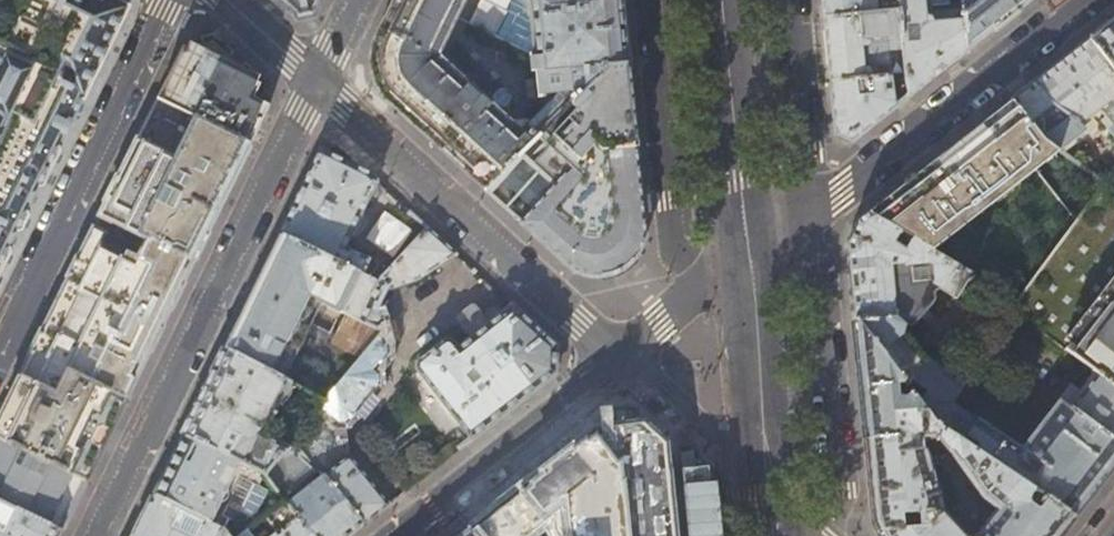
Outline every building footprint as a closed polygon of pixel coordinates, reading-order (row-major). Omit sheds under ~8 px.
[(21,224),(75,114),(127,9),(108,0),(0,0),(0,267),(21,224)] [(377,38),(372,51),(371,63),(372,71),(373,77),(375,83),(381,94),(385,99),(425,135),(485,190),(561,114),(541,96),(543,96),(543,88),(559,88),(561,102),(567,108),(609,67),(627,65),(622,8),(621,0),(395,0),(377,38)] [(824,19),(898,11),(897,0),(822,0),(824,19)] [(898,11),(905,75),(909,96),(945,68),(967,51),(962,3),(962,0),(897,0),(898,11)] [(962,3),(967,51),(1002,23),(1032,0),(965,0),(962,3)] [(898,11),(824,19),(827,54),(830,82),(890,76),(905,75),(898,11)] [(1089,40),(1113,71),(1113,20),(1089,40)] [(1089,40),(1055,66),(1011,100),(1045,141),(1059,151),(1061,153),(1085,133),(1078,124),(1097,109),(1105,118),(1101,121),(1113,139),(1113,138),(1113,71),(1089,40)] [(170,71),(157,100),(250,145),(259,125),(269,107),(254,99),(260,86),(237,74),(182,47),(170,71)] [(632,114),(627,65),(609,67),(567,108),(561,114),(485,190),(533,234),(575,273),(576,272),(582,275),(589,277),(601,277),(612,275),(623,270),(632,263),(635,258),(639,253),(641,248),(644,238),(645,238),(641,198),(632,114)] [(890,76),(830,82),(833,110),(835,135),(851,142),(878,120),(895,107),(890,76)] [(232,182),(250,145),(157,100),(143,127),(110,194),(100,215),(109,220),(137,234),(193,261),(205,237),(232,182)] [(1045,141),(1011,100),(961,140),(867,214),(930,252),(1059,151),(1045,141)] [(300,193),(280,234),(359,273),(366,259),(350,252),(351,248),(350,244),(346,242),(370,190),(376,190),(383,188),(366,173),(321,150),(300,193)] [(969,276),(930,252),(867,214),(857,221),(846,247),(850,286),(854,320),(905,386),(923,359),(920,356),(919,357),(904,346),(905,345),(902,343),(903,342),(896,332),(901,327),(902,328),(906,329),(909,327),(933,302),(934,298),(932,294),(938,289),(955,299),(969,276)] [(102,239),(109,220),(100,215),(82,252),(39,339),(20,377),(52,394),(57,397),(70,372),(79,376),(125,399),(142,365),(178,292),(193,261),(137,234),(124,262),(102,252),(104,250),(102,246),(102,239)] [(360,273),(340,311),(350,316),(382,332),(323,400),(293,439),(363,524),(376,514),(388,505),(347,457),(345,423),(380,382),(379,373),(374,370),(388,355),(386,343),(380,338),(384,336),(385,331),(382,328),(378,327),(382,320),(379,309),(372,307),(382,286),(389,289),(417,279),(454,253),(427,228),(375,281),(360,273)] [(359,273),(280,234),(250,296),(224,349),(282,378),(319,302),(340,313),(340,311),(360,273),(359,273)] [(1067,353),(1094,372),(1113,387),(1113,290),(1067,353)] [(454,351),(449,345),(448,344),(445,343),(441,344),(419,362),(417,365),(417,368),(419,370),(471,439),(512,407),(555,374),(556,346),(511,305),(454,351)] [(303,390),(323,400),(382,332),(350,316),(303,390)] [(905,386),(854,320),(861,392),(866,439),(894,438),(897,454),(928,455),(927,454),(926,451),(923,450),(922,442),(935,440),(948,454),(957,440),(938,428),(913,395),(904,401),(897,400),(895,387),(905,386)] [(282,378),(224,349),(203,391),(181,435),(212,450),(242,464),(264,475),(287,446),(262,434),(278,402),(280,404),(283,401),(287,395),(288,389),(288,382),(282,378)] [(905,386),(913,395),(938,428),(957,440),(1034,492),(1046,500),(1073,518),(1109,472),(1113,466),(1113,387),(1094,372),(1078,394),(1068,387),(1058,400),(1058,401),(1021,450),(952,404),(964,386),(923,359),(905,386)] [(79,376),(70,372),(57,397),(52,394),(20,377),(13,391),(0,419),(0,440),(85,481),(105,441),(125,399),(79,376)] [(467,527),(474,535),(528,535),(553,518),(552,519),(552,523),(552,526),(553,529),(555,535),(556,535),(674,535),(673,522),(668,473),(667,473),(664,444),(642,424),(592,428),(501,500),(467,527)] [(181,435),(174,451),(159,482),(152,496),(224,530),(229,535),(238,535),(245,530),(264,516),(284,500),(264,475),(242,464),(226,496),(196,482),(212,450),(181,435)] [(894,438),(866,439),(869,472),(874,523),(880,534),(923,525),(944,510),(928,455),(897,454),(894,438)] [(287,446),(264,475),(284,500),(312,535),(348,535),(363,524),(293,439),(287,446)] [(85,481),(0,440),(0,502),(60,531),(72,508),(85,481)] [(948,454),(985,502),(996,511),(976,535),(1059,535),(1073,518),(1046,500),(1037,510),(1027,502),(1034,492),(957,440),(948,454)] [(152,496),(140,520),(132,535),(219,535),(224,530),(152,496)] [(284,500),(264,516),(276,532),(271,535),(312,535),(284,500)] [(0,502),(0,535),(58,535),(60,531),(0,502)] [(880,534),(880,535),(966,535),(944,510),(923,525),(880,534)] [(467,527),(456,535),(474,535),(467,527)]
